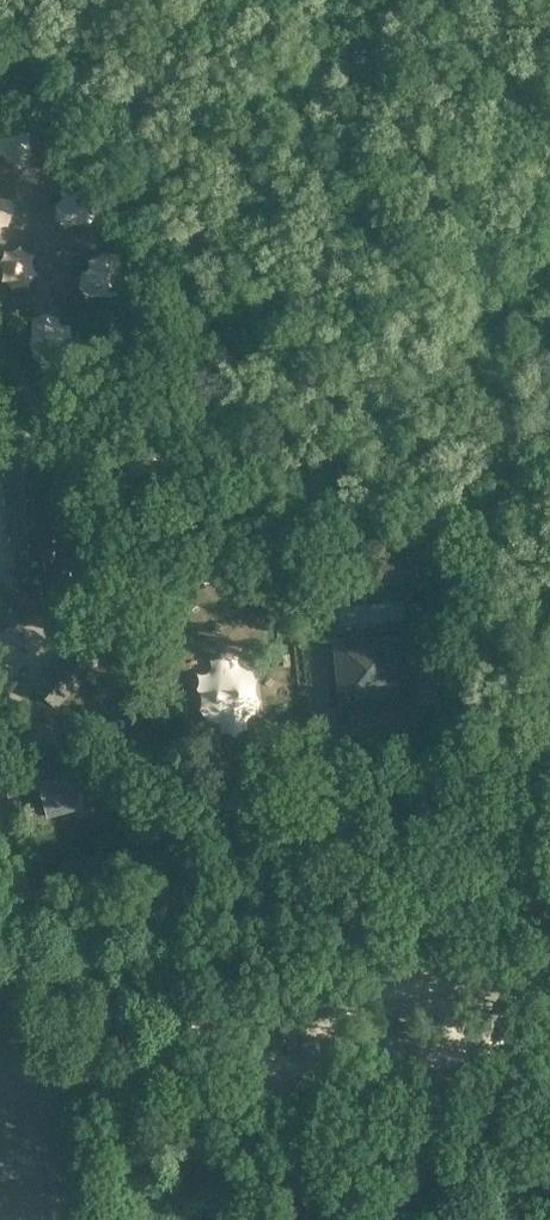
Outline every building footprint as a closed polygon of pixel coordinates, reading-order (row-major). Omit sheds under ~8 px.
[(0,596),(0,620),(23,618),(23,622),(59,619),(44,444),(5,447),(13,543),(14,543),(19,590),(14,591),(14,595),(0,596)] [(76,587),(100,585),(98,556),(74,558),(76,587)] [(429,619),(424,620),(422,602),(408,603),(409,608),(405,608),(404,599),(340,606),(342,631),(344,631),(344,638),(335,639),(342,701),(351,700),(351,707),(350,707),(353,733),(417,726),(416,717),(420,717),(421,721),(434,720),(433,702),(437,701),(429,619)] [(105,657),(84,636),(36,685),(57,706),(105,657)] [(132,740),(160,733),(152,703),(74,724),(78,739),(101,733),(104,743),(131,736),(132,740)] [(48,763),(48,765),(35,768),(40,787),(48,815),(84,806),(75,771),(85,768),(81,754),(48,763)] [(16,771),(3,774),(9,796),(40,787),(35,768),(17,773),(16,771)]
